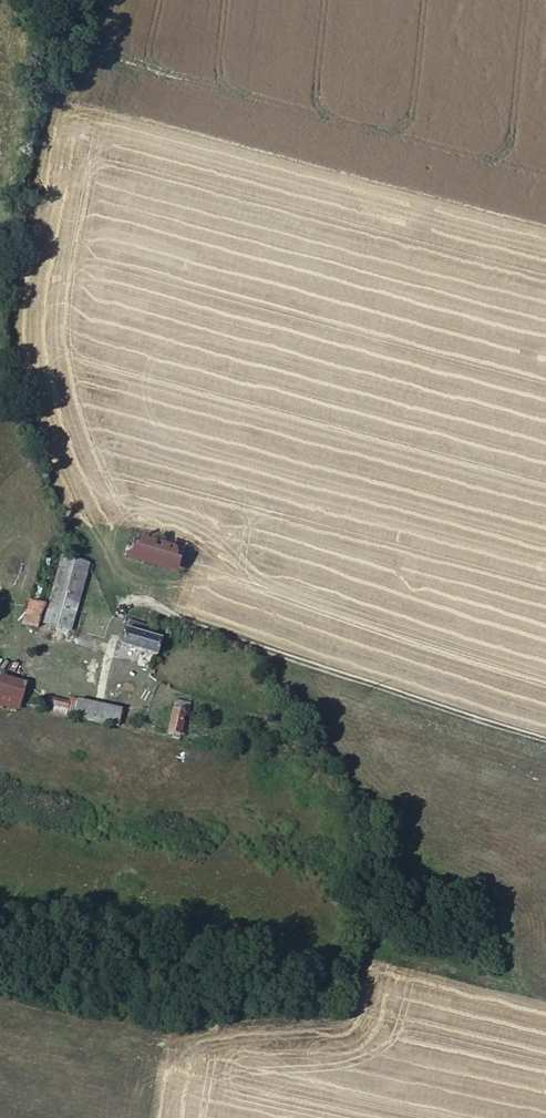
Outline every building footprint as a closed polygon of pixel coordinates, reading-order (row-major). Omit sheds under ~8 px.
[(119,557),(172,573),(180,545),(126,528),(119,557)] [(96,619),(23,599),(17,622),(31,627),(34,621),(92,638),(96,619)] [(152,655),(156,638),(149,636),(150,630),(124,621),(118,646),(152,655)] [(29,681),(1,673),(0,675),(0,705),(20,711),(29,681)] [(38,697),(35,706),(45,708),(43,715),(56,717),(58,704),(38,697)] [(179,735),(185,713),(169,709),(164,731),(179,735)]
